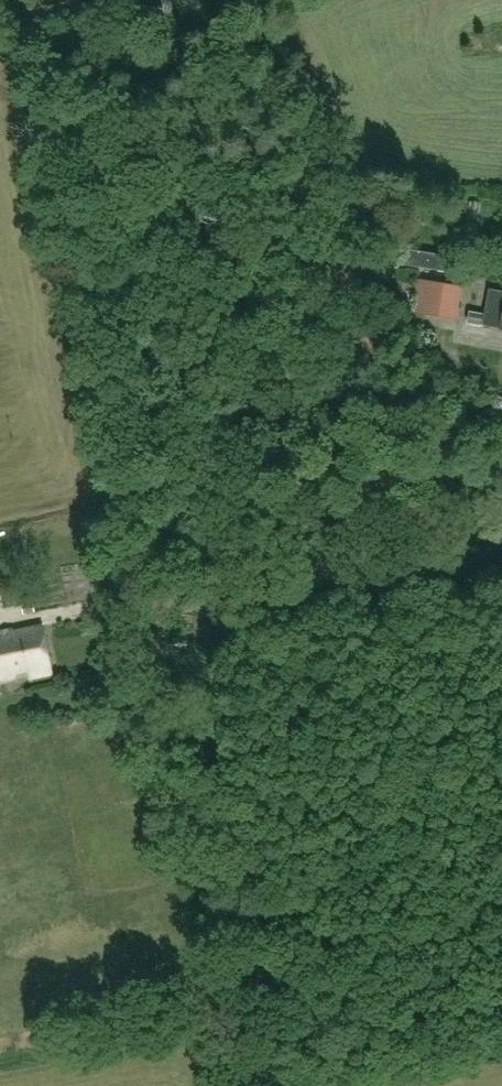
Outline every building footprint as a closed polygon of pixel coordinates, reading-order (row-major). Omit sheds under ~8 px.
[(447,272),(450,256),(406,249),(403,265),(447,272)] [(463,285),(417,277),(410,312),(457,319),(463,285)] [(483,324),(501,327),(501,290),(489,287),(485,312),(470,309),(467,322),(482,324),(483,324)] [(21,604),(24,614),(35,611),(33,601),(21,604)] [(29,673),(30,677),(52,672),(42,625),(12,631),(12,628),(0,630),(0,679),(29,673)]
